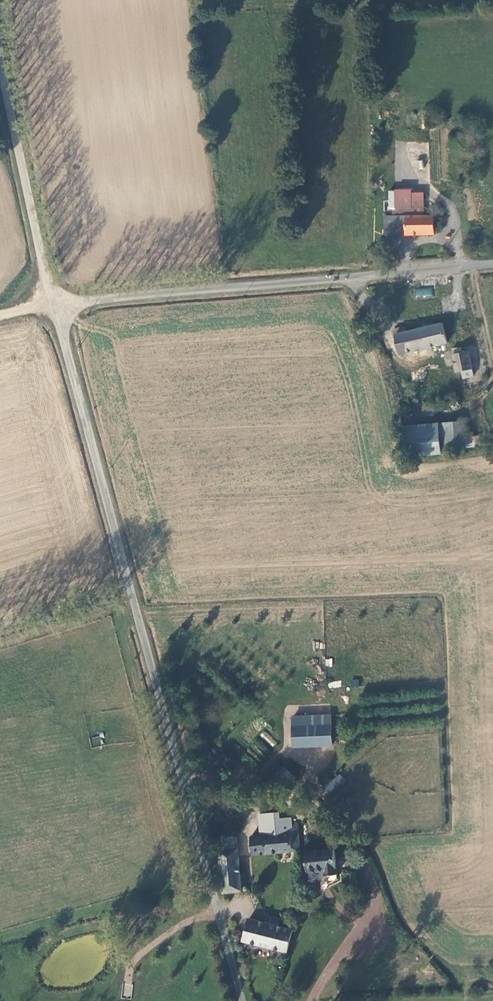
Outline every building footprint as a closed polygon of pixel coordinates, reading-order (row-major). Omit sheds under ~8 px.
[(424,190),(388,189),(387,212),(423,213),(424,190)] [(429,215),(381,218),(382,237),(430,234),(429,215)] [(415,288),(415,297),(432,297),(433,288),(415,288)] [(399,330),(393,331),(393,337),(398,357),(454,343),(449,323),(400,335),(399,330)] [(455,349),(448,350),(453,377),(459,375),(460,383),(469,380),(463,353),(457,355),(455,349)] [(402,373),(387,377),(391,389),(406,385),(402,373)] [(456,425),(442,429),(448,453),(463,449),(456,425)] [(440,427),(403,431),(405,459),(442,457),(440,427)] [(291,714),(290,747),(331,748),(331,715),(291,714)] [(262,735),(272,746),(276,742),(265,732),(262,735)] [(91,738),(93,746),(101,744),(99,737),(91,738)] [(282,768),(279,774),(292,781),(295,774),(282,768)] [(278,774),(269,783),(281,794),(290,785),(278,774)] [(340,775),(324,786),(330,793),(345,782),(340,775)] [(263,831),(263,840),(245,843),(246,860),(294,857),(293,830),(263,831)] [(213,841),(219,895),(237,892),(231,840),(213,841)] [(330,852),(302,853),(303,874),(318,873),(319,879),(331,878),(330,852)] [(290,932),(245,922),(240,942),(286,953),(290,932)] [(131,997),(133,984),(124,983),(123,997),(131,997)]
